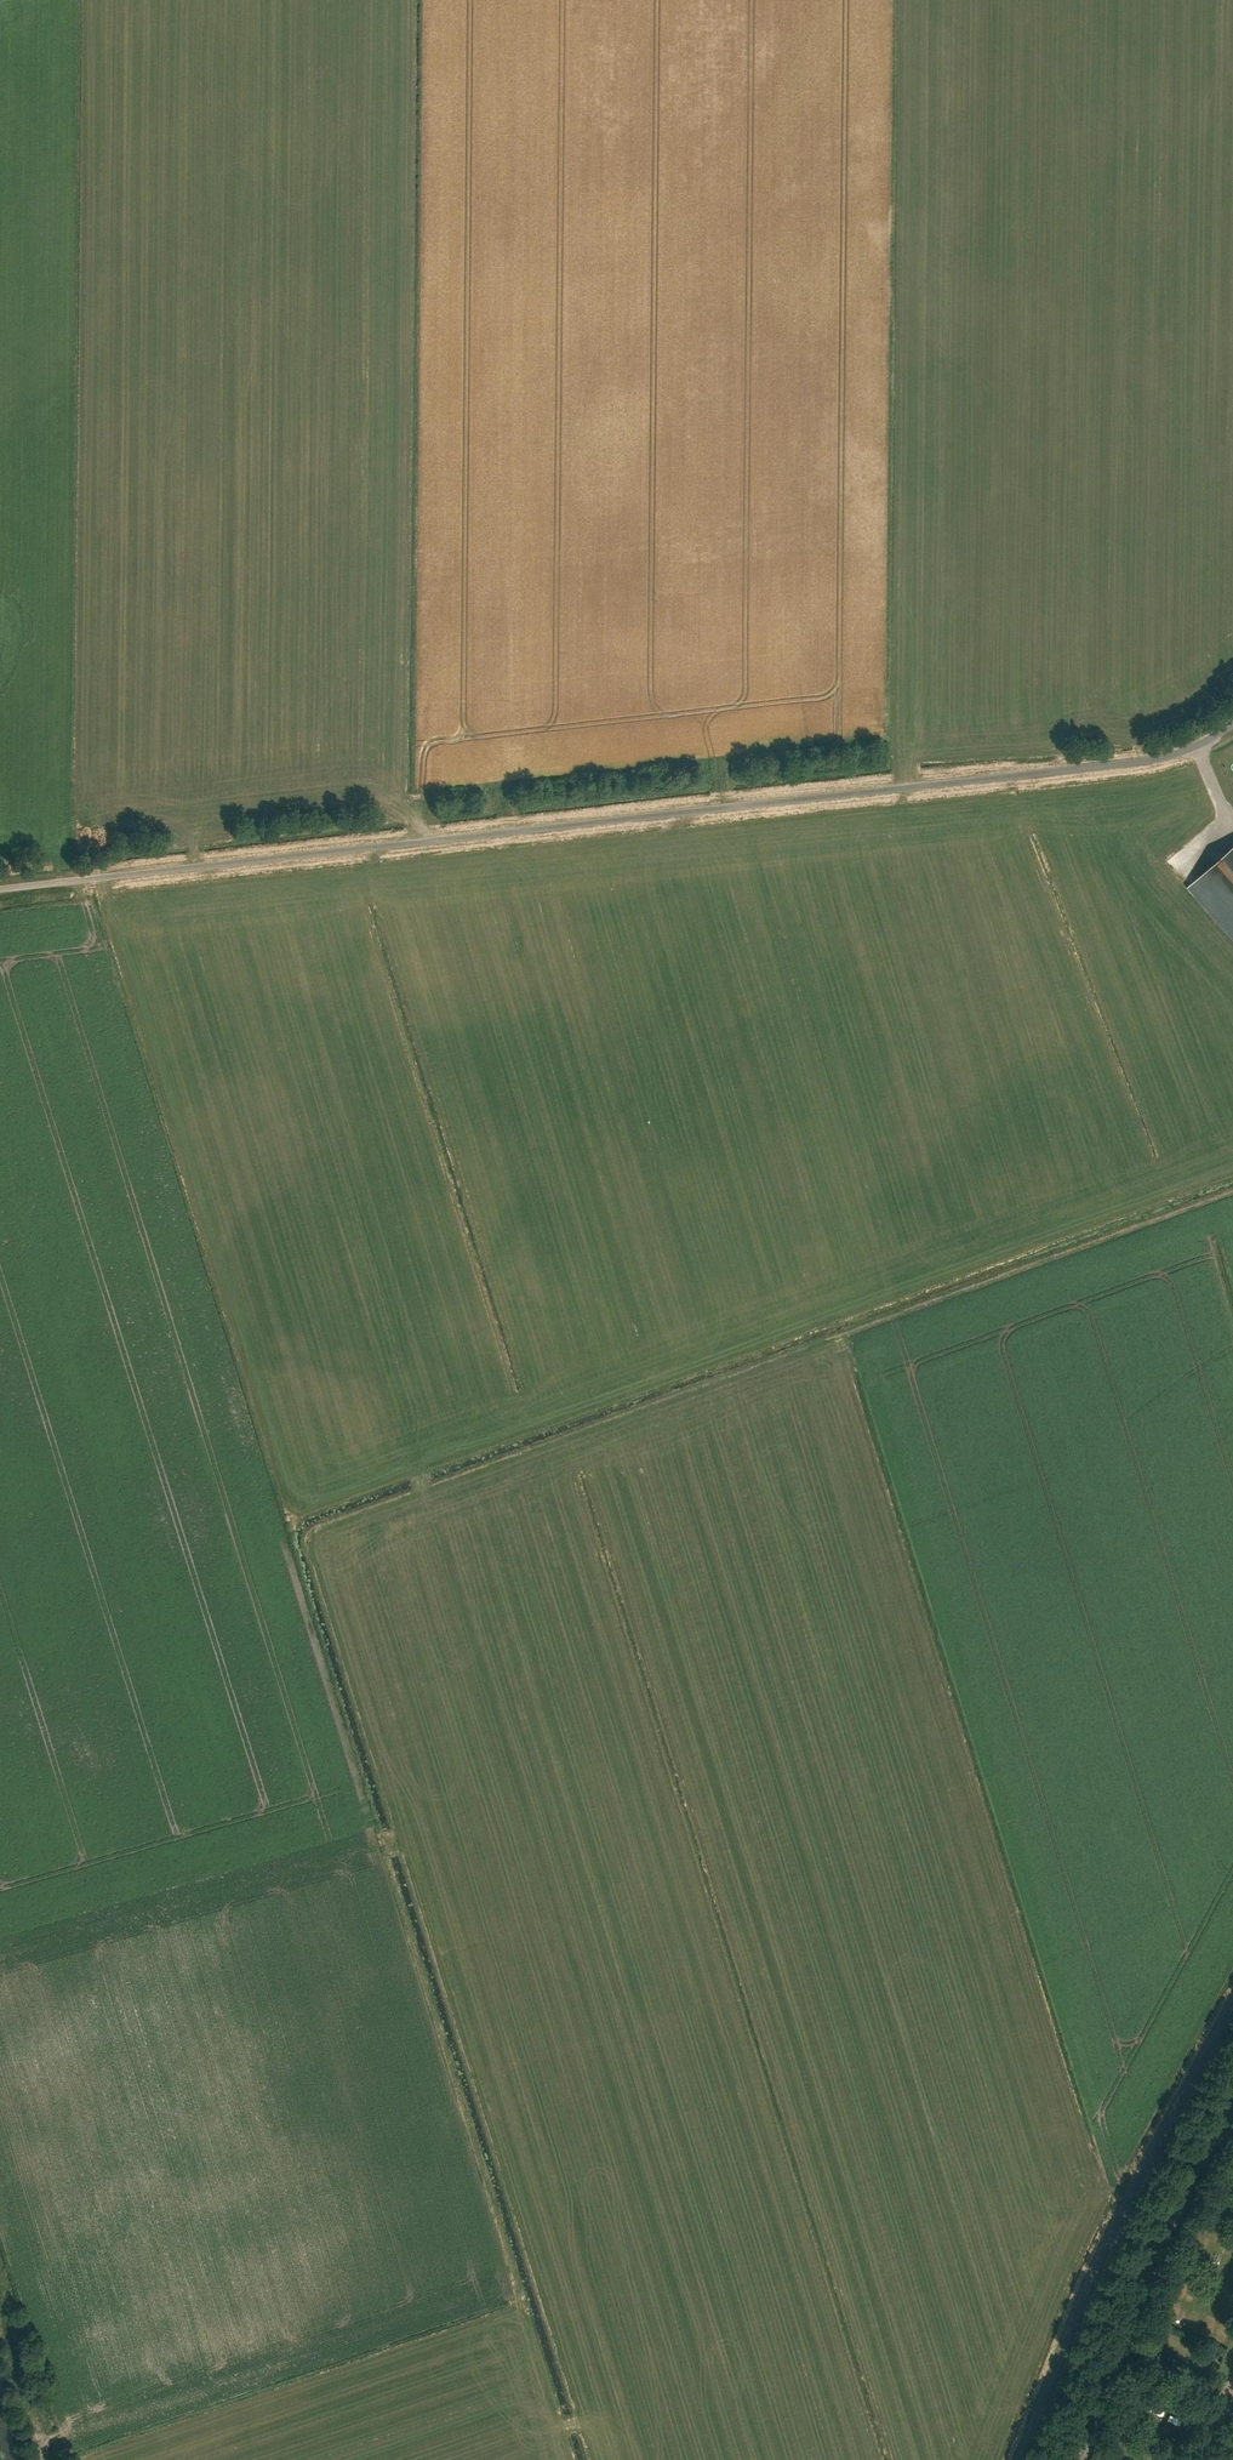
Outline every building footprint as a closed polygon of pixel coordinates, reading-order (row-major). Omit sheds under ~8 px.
[(1232,939),(1232,846),(1187,887),(1232,939)]
